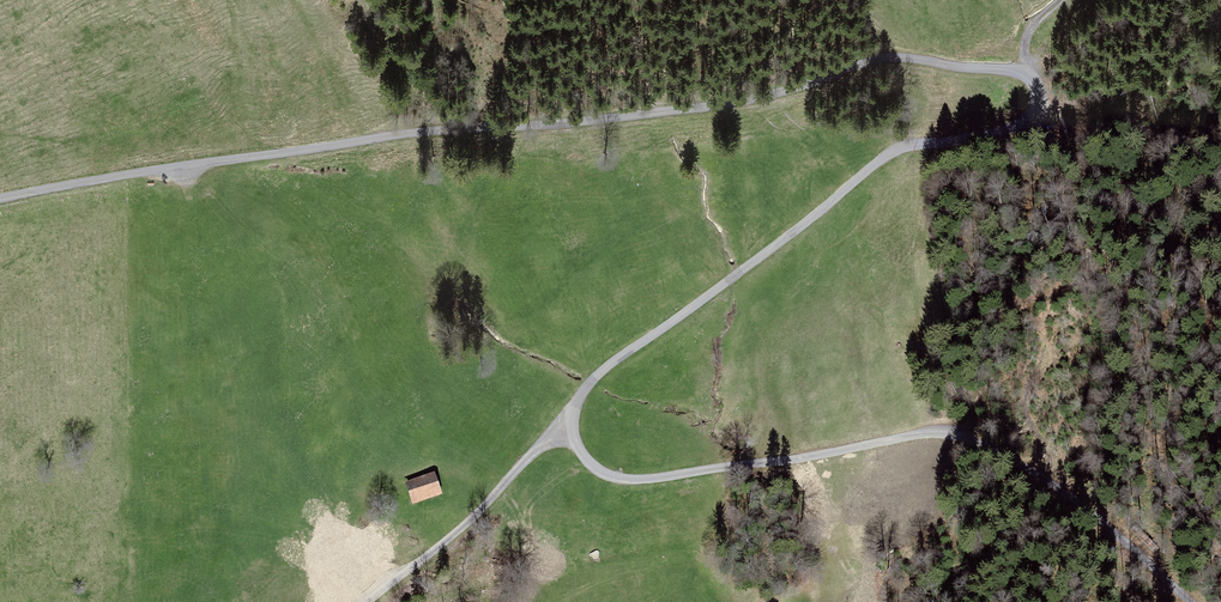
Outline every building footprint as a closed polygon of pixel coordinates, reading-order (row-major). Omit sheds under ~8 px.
[(435,475),(405,484),(413,507),(442,498),(435,475)]
